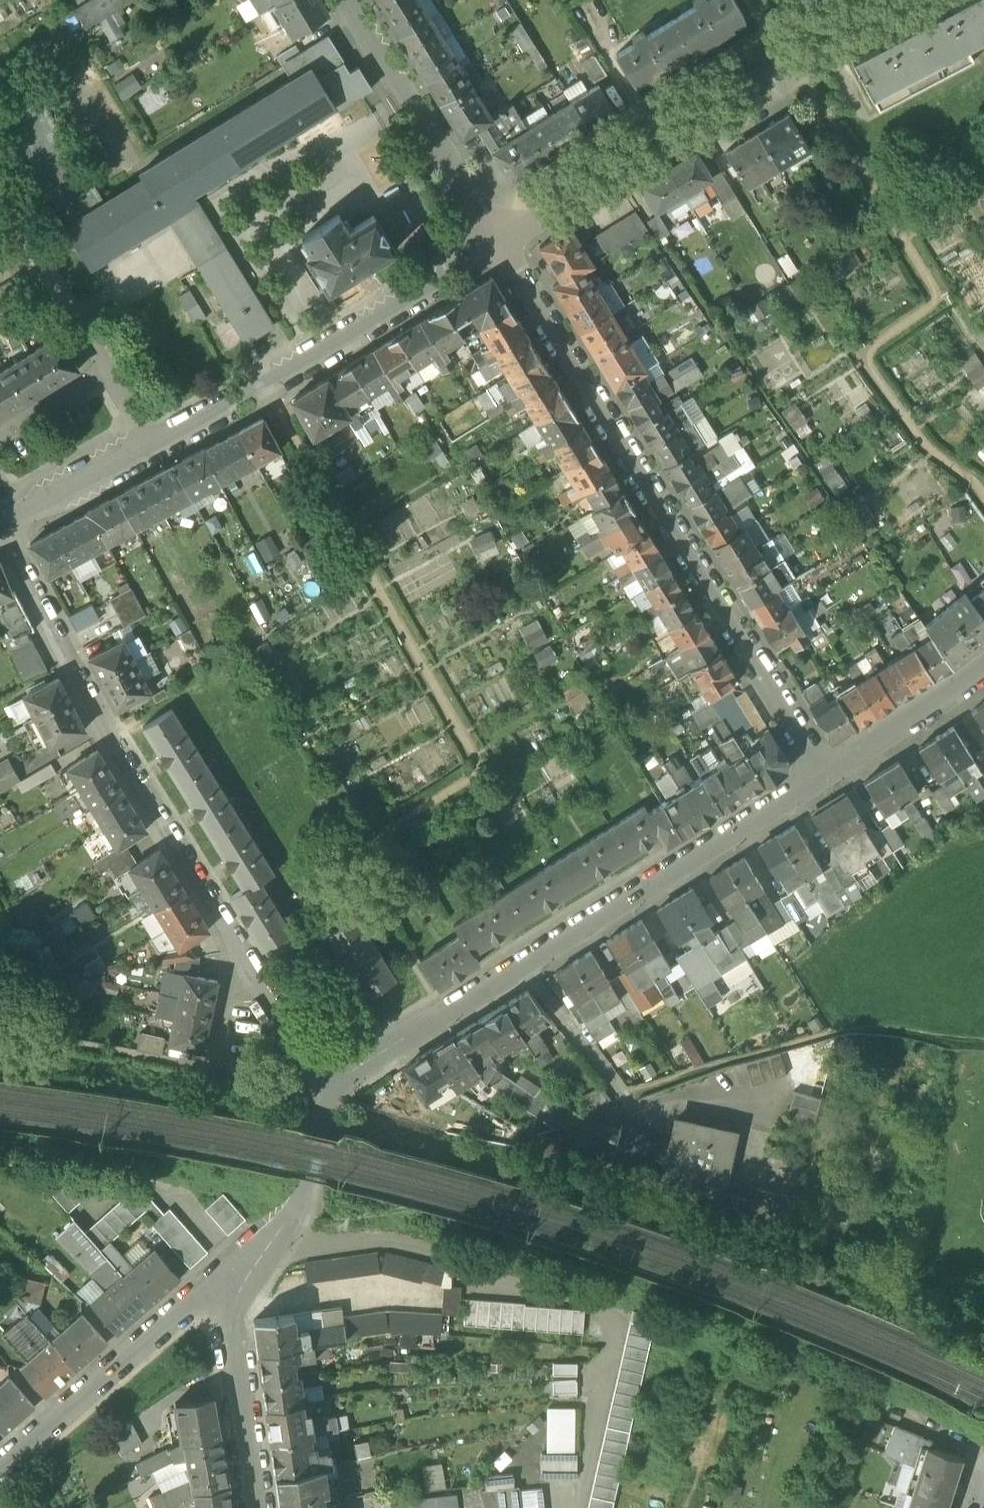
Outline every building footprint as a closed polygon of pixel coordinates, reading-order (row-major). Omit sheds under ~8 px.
[(134,0),(92,0),(73,12),(84,31),(134,0)] [(251,0),(245,0),(236,6),(246,23),(260,15),(251,0)] [(268,10),(271,7),(267,0),(251,0),(260,15),(268,10)] [(320,0),(283,0),(274,5),(285,22),(293,36),(329,14),(320,0)] [(387,14),(409,0),(378,0),(387,14)] [(419,0),(409,0),(387,14),(400,36),(430,18),(419,0)] [(432,0),(419,0),(430,18),(439,12),(432,0)] [(633,83),(635,82),(634,81),(646,73),(648,78),(732,26),(730,22),(741,16),(741,17),(743,16),(733,0),(695,0),(694,1),(697,6),(646,37),(643,32),(633,39),(636,43),(618,54),(617,53),(616,54),(633,83)] [(880,110),(911,93),(903,78),(966,45),(983,35),(983,0),(968,0),(951,9),(950,7),(940,13),(941,14),(890,41),(889,40),(878,45),(879,47),(853,60),(880,110)] [(513,16),(506,4),(493,12),(501,24),(513,16)] [(278,26),(285,22),(274,5),(271,7),(268,10),(278,26)] [(440,11),(439,12),(430,18),(443,40),(454,33),(440,11)] [(443,40),(430,18),(400,36),(414,58),(443,40)] [(115,19),(102,27),(111,43),(124,35),(115,19)] [(526,50),(535,44),(521,22),(510,29),(523,51),(526,50)] [(468,55),(454,33),(443,40),(457,62),(468,55)] [(328,37),(302,54),(284,64),(294,80),(313,68),(319,79),(344,63),(328,37)] [(457,62),(443,40),(414,58),(428,80),(457,62)] [(535,44),(526,50),(536,65),(545,59),(535,44)] [(279,56),(284,64),(302,54),(296,45),(279,56)] [(903,78),(911,93),(974,60),(966,45),(903,78)] [(582,61),(595,83),(607,75),(594,54),(582,61)] [(469,55),(468,55),(457,62),(471,84),(482,77),(469,55)] [(471,84),(457,62),(428,80),(441,102),(471,84)] [(333,104),(333,105),(337,110),(372,88),(358,66),(350,72),(344,63),(319,79),(334,104),(333,104)] [(66,228),(89,265),(91,264),(91,265),(167,218),(167,217),(168,217),(169,217),(196,200),(197,199),(192,191),(333,105),(333,104),(334,104),(319,79),(313,68),(294,80),(170,156),(169,155),(168,156),(168,157),(142,173),(141,172),(140,173),(144,180),(106,203),(40,96),(5,117),(71,225),(66,228)] [(114,85),(122,100),(142,87),(133,73),(114,85)] [(571,101),(588,91),(581,79),(564,89),(571,101)] [(492,119),(471,84),(441,102),(460,133),(466,135),(478,127),(492,119)] [(571,101),(572,102),(591,132),(618,115),(599,84),(588,91),(571,101)] [(572,102),(550,115),(568,146),(591,132),(572,102)] [(543,105),(521,119),(528,129),(550,115),(543,105)] [(513,106),(492,119),(507,142),(528,129),(521,119),(513,106)] [(788,114),(757,133),(778,167),(809,148),(788,114)] [(546,159),(568,146),(550,115),(528,129),(546,159)] [(508,177),(515,179),(533,168),(533,167),(546,159),(528,129),(507,142),(492,119),(478,127),(502,166),(508,177)] [(747,186),(778,167),(757,133),(726,152),(747,186)] [(695,152),(668,169),(683,194),(699,184),(707,179),(711,177),(710,177),(695,152)] [(682,194),(683,194),(668,169),(641,186),(656,211),(667,204),(669,206),(684,197),(682,194)] [(707,179),(721,203),(722,203),(735,194),(721,170),(710,177),(711,177),(707,179)] [(708,198),(699,184),(683,194),(682,194),(684,197),(691,208),(708,198)] [(722,203),(732,220),(746,212),(735,194),(722,203)] [(675,217),(691,208),(684,197),(669,206),(675,217)] [(251,289),(196,200),(169,217),(199,266),(215,256),(240,296),(251,289)] [(596,236),(608,254),(648,229),(636,211),(596,236)] [(302,237),(306,245),(311,253),(306,256),(328,291),(396,250),(374,214),(354,227),(349,230),(344,221),(339,214),(302,237)] [(647,221),(659,239),(670,232),(658,214),(647,221)] [(348,218),(344,221),(349,230),(354,227),(348,218)] [(540,247),(561,282),(584,269),(593,263),(571,228),(540,247)] [(302,248),(306,256),(311,253),(306,245),(302,248)] [(778,259),(789,277),(798,271),(787,254),(778,259)] [(665,255),(657,260),(663,271),(659,273),(664,281),(676,274),(665,255)] [(199,266),(223,306),(240,296),(215,256),(199,266)] [(553,287),(567,310),(597,291),(584,269),(561,282),(553,287)] [(469,314),(478,328),(511,309),(491,278),(443,307),(453,324),(469,314)] [(611,314),(618,309),(625,305),(612,283),(597,291),(611,314)] [(1,312),(11,306),(0,288),(0,311),(1,312)] [(240,296),(245,304),(256,297),(251,289),(240,296)] [(207,317),(190,290),(178,297),(195,325),(207,317)] [(567,310),(581,332),(611,314),(597,291),(567,310)] [(223,306),(246,342),(273,325),(256,297),(245,304),(240,296),(223,306)] [(443,307),(420,322),(448,369),(455,365),(449,355),(448,356),(444,349),(462,339),(453,324),(443,307)] [(472,355),(476,361),(525,333),(511,309),(478,328),(489,346),(482,350),(482,349),(472,355)] [(618,309),(611,314),(622,332),(629,328),(618,309)] [(581,332),(594,354),(625,336),(622,332),(611,314),(581,332)] [(442,373),(448,369),(420,322),(396,336),(416,367),(433,356),(437,363),(436,364),(442,373)] [(504,370),(507,375),(539,356),(525,333),(476,361),(480,368),(490,362),(489,361),(496,357),(504,370)] [(645,370),(658,362),(659,361),(643,334),(629,342),(645,370)] [(28,355),(49,388),(79,369),(59,336),(28,355)] [(398,378),(416,367),(396,336),(373,350),(402,398),(406,396),(409,394),(403,385),(402,386),(398,378)] [(594,354),(615,388),(642,372),(645,370),(629,342),(625,336),(594,354)] [(396,402),(402,398),(373,350),(350,365),(369,396),(387,385),(391,392),(390,393),(392,397),(396,402)] [(28,355),(5,369),(25,401),(48,388),(49,388),(28,355)] [(501,402),(505,408),(553,379),(539,356),(507,375),(518,393),(511,397),(511,396),(501,402)] [(663,375),(668,383),(697,365),(691,356),(664,372),(665,373),(663,375)] [(490,362),(480,368),(478,369),(485,381),(504,370),(496,357),(489,361),(490,362)] [(649,383),(663,375),(665,373),(664,372),(658,362),(645,370),(642,372),(649,383)] [(351,407),(369,396),(350,365),(326,379),(348,415),(347,415),(355,428),(363,423),(357,413),(356,414),(351,407)] [(702,374),(697,365),(668,383),(673,391),(702,374)] [(25,401),(5,369),(0,373),(0,416),(1,416),(25,401)] [(627,408),(654,392),(649,383),(642,372),(615,388),(627,408)] [(518,393),(507,375),(486,388),(496,405),(501,402),(511,396),(511,397),(518,393)] [(663,375),(649,383),(654,392),(668,383),(663,375)] [(293,399),(314,435),(336,422),(339,420),(347,415),(348,415),(326,379),(293,399)] [(525,404),(536,422),(568,403),(553,379),(505,408),(509,415),(519,409),(518,408),(525,404)] [(668,383),(654,392),(659,400),(673,391),(668,383)] [(387,385),(369,396),(376,407),(392,397),(390,393),(391,392),(387,385)] [(496,405),(486,388),(476,394),(486,411),(496,405)] [(415,390),(409,394),(406,396),(416,412),(425,406),(415,390)] [(627,408),(640,428),(666,411),(659,400),(654,392),(627,408)] [(693,422),(705,415),(693,395),(681,402),(693,422)] [(376,407),(369,396),(351,407),(356,414),(357,413),(363,423),(379,412),(376,407)] [(681,402),(666,411),(679,431),(686,426),(693,422),(681,402)] [(530,449),(534,455),(582,426),(568,403),(536,422),(547,440),(540,444),(539,443),(530,449)] [(652,448),(679,431),(666,411),(640,428),(652,448)] [(705,415),(693,422),(705,442),(717,434),(705,415)] [(262,418),(239,431),(257,461),(279,449),(262,418)] [(314,435),(314,436),(326,458),(349,444),(340,430),(336,422),(314,435)] [(547,440),(536,422),(518,433),(528,450),(530,449),(539,443),(540,444),(547,440)] [(705,442),(693,422),(686,426),(689,432),(682,436),(691,451),(705,442)] [(349,424),(340,430),(349,444),(358,439),(349,424)] [(553,451),(564,469),(596,449),(582,426),(534,455),(538,462),(547,456),(547,455),(553,451)] [(686,426),(679,431),(682,436),(689,432),(686,426)] [(732,452),(742,447),(732,430),(718,438),(720,443),(728,455),(732,452)] [(220,482),(257,461),(239,431),(204,449),(204,448),(202,449),(220,482)] [(652,448),(664,467),(691,451),(682,436),(679,431),(652,448)] [(477,443),(463,451),(470,462),(484,454),(477,443)] [(717,462),(728,455),(720,443),(695,458),(698,462),(712,454),(717,462)] [(740,464),(745,472),(750,469),(756,465),(744,446),(742,447),(732,452),(740,464)] [(210,487),(220,482),(202,449),(174,464),(192,497),(210,487)] [(563,502),(577,494),(611,472),(596,449),(564,469),(575,487),(569,491),(568,490),(558,496),(563,502)] [(676,487),(703,471),(698,462),(695,458),(691,451),(664,467),(676,487)] [(722,470),(708,479),(710,482),(740,464),(732,452),(728,455),(717,462),(722,470)] [(712,454),(698,462),(703,471),(717,462),(712,454)] [(717,462),(703,471),(708,479),(722,470),(717,462)] [(177,505),(192,497),(174,464),(145,479),(163,512),(177,505)] [(745,472),(740,464),(710,482),(715,490),(715,491),(737,477),(745,472)] [(351,465),(336,475),(343,487),(358,476),(351,465)] [(481,465),(470,472),(477,484),(488,477),(481,465)] [(737,477),(750,496),(762,488),(750,469),(745,472),(737,477)] [(676,487),(688,507),(715,490),(710,482),(708,479),(703,471),(676,487)] [(587,495),(596,509),(623,492),(611,472),(577,494),(580,499),(587,495)] [(715,491),(727,510),(734,506),(750,496),(737,477),(715,491)] [(135,528),(163,512),(145,479),(117,495),(135,528)] [(817,486),(803,495),(811,508),(825,499),(817,486)] [(192,497),(198,509),(217,499),(210,487),(192,497)] [(688,507),(700,527),(727,510),(715,491),(715,490),(688,507)] [(589,534),(592,539),(604,532),(635,512),(623,492),(596,509),(591,511),(601,528),(598,530),(598,529),(597,529),(589,534)] [(107,543),(135,528),(117,495),(89,510),(107,543)] [(192,497),(177,505),(183,517),(198,509),(192,497)] [(744,527),(756,519),(747,504),(737,510),(738,511),(730,515),(739,530),(744,527)] [(737,510),(734,506),(727,510),(730,515),(738,511),(737,510)] [(965,506),(950,507),(952,522),(966,520),(965,506)] [(93,551),(107,543),(89,510),(87,511),(88,512),(53,531),(71,563),(93,551)] [(700,527),(713,547),(740,530),(739,530),(730,515),(727,510),(700,527)] [(587,530),(589,534),(597,529),(598,529),(598,530),(601,528),(591,511),(568,526),(575,538),(587,530)] [(611,543),(616,552),(621,549),(620,549),(647,532),(635,512),(604,532),(611,543)] [(216,514),(205,520),(213,534),(224,528),(216,514)] [(756,519),(744,527),(754,543),(757,541),(757,540),(765,535),(767,534),(758,518),(756,519)] [(725,566),(756,547),(754,543),(744,527),(739,530),(740,530),(713,547),(725,566)] [(842,536),(848,545),(860,538),(853,528),(842,536)] [(522,529),(510,537),(518,549),(529,542),(522,529)] [(784,530),(771,538),(783,558),(795,550),(784,530)] [(47,575),(71,563),(53,531),(30,544),(47,575)] [(604,532),(592,539),(582,545),(589,557),(611,543),(604,532)] [(621,549),(627,560),(632,568),(659,552),(647,532),(620,549),(621,549)] [(958,545),(949,532),(940,539),(949,552),(958,545)] [(281,553),(271,534),(255,542),(265,562),(281,553)] [(757,541),(754,543),(756,547),(767,540),(765,535),(757,540),(757,541)] [(767,540),(756,547),(768,567),(783,558),(771,538),(767,540)] [(737,586),(768,567),(756,547),(725,566),(737,586)] [(621,549),(616,552),(606,557),(613,569),(627,560),(621,549)] [(93,551),(71,563),(81,581),(103,569),(93,551)] [(644,588),(645,588),(671,572),(659,552),(632,568),(644,588)] [(542,555),(524,566),(530,578),(549,566),(542,555)] [(783,558),(768,567),(781,586),(791,580),(795,577),(783,558)] [(619,577),(632,568),(627,560),(613,569),(619,577)] [(12,594),(12,593),(0,564),(0,599),(12,594)] [(776,589),(781,586),(768,567),(737,586),(749,606),(776,589)] [(632,596),(644,588),(632,568),(619,577),(618,577),(623,585),(622,585),(630,597),(632,596)] [(645,588),(653,603),(657,608),(684,591),(671,572),(645,588)] [(982,591),(983,589),(983,576),(975,583),(982,591)] [(790,607),(800,601),(803,599),(791,580),(781,586),(776,589),(788,609),(790,607)] [(644,588),(632,596),(641,611),(646,608),(653,603),(645,588),(644,588)] [(749,606),(761,626),(788,609),(776,589),(749,606)] [(982,591),(971,599),(983,616),(983,589),(982,591)] [(12,593),(12,594),(0,599),(0,609),(8,626),(28,617),(15,591),(12,593)] [(112,603),(124,626),(130,623),(145,614),(133,591),(112,603)] [(660,613),(669,628),(696,611),(684,591),(657,608),(660,613)] [(983,640),(983,616),(971,599),(966,593),(925,626),(931,635),(952,666),(983,640)] [(262,597),(250,604),(260,623),(272,616),(262,597)] [(800,601),(790,607),(806,633),(820,625),(810,607),(805,610),(800,601)] [(93,602),(67,616),(76,633),(102,620),(93,602)] [(649,613),(657,608),(653,603),(646,608),(649,613)] [(790,607),(788,609),(761,626),(775,648),(789,639),(795,648),(809,639),(810,639),(809,638),(806,633),(790,607)] [(652,618),(660,613),(657,608),(649,613),(652,618)] [(6,641),(27,632),(34,629),(28,617),(8,626),(0,609),(0,627),(6,641)] [(696,611),(669,628),(681,648),(708,631),(696,611)] [(660,613),(652,618),(649,620),(658,634),(669,628),(660,613)] [(180,615),(168,622),(176,636),(188,628),(180,615)] [(540,617),(521,627),(532,648),(550,638),(540,617)] [(931,635),(925,626),(919,617),(912,622),(913,623),(919,632),(919,638),(922,641),(931,635)] [(124,641),(136,635),(130,623),(124,626),(112,632),(118,643),(124,640),(124,641)] [(932,679),(952,666),(931,635),(922,641),(919,638),(919,632),(913,623),(902,630),(932,679)] [(822,630),(809,638),(810,639),(809,639),(816,650),(829,641),(822,630)] [(913,691),(932,679),(902,630),(891,637),(897,646),(902,649),(904,652),(893,659),(913,691)] [(690,668),(691,669),(720,651),(708,631),(681,648),(693,666),(690,668)] [(6,641),(25,682),(47,670),(27,632),(6,641)] [(136,635),(124,641),(134,659),(147,652),(138,634),(136,635)] [(89,658),(99,677),(134,659),(124,641),(124,640),(118,643),(89,658)] [(543,665),(560,657),(552,640),(534,648),(543,665)] [(874,663),(875,664),(876,664),(879,668),(886,664),(875,646),(864,653),(871,665),(874,663)] [(665,658),(677,677),(691,669),(690,668),(693,666),(681,648),(665,658)] [(591,649),(579,656),(587,668),(598,662),(591,649)] [(150,650),(147,652),(134,659),(143,678),(161,670),(150,650)] [(733,673),(720,651),(691,669),(704,690),(710,700),(712,700),(725,691),(724,691),(719,682),(733,673)] [(143,678),(134,659),(99,677),(115,709),(150,691),(143,678)] [(894,703),(913,691),(893,659),(886,664),(879,668),(876,664),(875,664),(872,667),(894,703)] [(846,668),(856,683),(866,676),(857,661),(846,668)] [(874,715),(894,703),(872,667),(868,669),(871,673),(866,676),(856,683),(855,683),(874,715)] [(704,690),(691,669),(677,677),(690,698),(704,690)] [(24,695),(34,715),(69,697),(59,677),(24,695)] [(825,677),(816,683),(827,700),(832,697),(830,693),(833,691),(825,677)] [(801,691),(812,709),(827,700),(816,683),(801,691)] [(855,727),(874,715),(855,683),(840,693),(837,688),(833,691),(855,727)] [(732,733),(737,740),(751,732),(749,729),(753,727),(734,697),(729,688),(724,691),(725,691),(712,700),(722,716),(732,733)] [(704,690),(690,698),(696,708),(710,700),(704,690)] [(745,691),(734,697),(753,727),(749,729),(751,732),(753,736),(762,731),(767,728),(745,691)] [(832,697),(827,700),(812,709),(827,733),(841,736),(855,727),(833,691),(830,693),(832,697)] [(18,723),(34,715),(24,695),(8,704),(18,723)] [(86,729),(69,697),(34,715),(51,747),(86,729)] [(710,700),(696,708),(691,712),(701,729),(722,716),(712,700),(710,700)] [(983,727),(983,701),(971,711),(983,727)] [(144,726),(180,784),(207,767),(171,709),(144,726)] [(935,737),(955,769),(964,763),(972,758),(953,726),(952,726),(935,737)] [(744,752),(763,784),(783,772),(786,758),(767,728),(762,731),(765,735),(760,737),(762,741),(744,752)] [(751,732),(737,740),(744,752),(762,741),(760,737),(765,735),(762,731),(753,736),(751,732)] [(719,742),(730,761),(744,752),(737,740),(732,733),(719,742)] [(918,748),(938,779),(955,769),(935,737),(918,748)] [(716,763),(720,761),(711,745),(699,752),(709,768),(708,769),(710,773),(719,768),(716,763)] [(68,768),(81,788),(110,770),(97,750),(68,768)] [(702,778),(710,773),(708,769),(709,768),(699,752),(690,758),(702,778)] [(724,758),(720,761),(743,797),(763,784),(744,752),(730,761),(727,763),(724,758)] [(21,780),(8,758),(0,762),(0,792),(21,780)] [(975,777),(975,776),(981,773),(972,758),(964,763),(972,775),(975,777)] [(670,759),(664,763),(700,823),(722,810),(702,778),(690,786),(687,782),(692,780),(682,764),(676,768),(670,759)] [(881,771),(901,803),(910,797),(918,792),(898,760),(881,771)] [(710,773),(702,778),(722,810),(743,797),(720,761),(716,763),(719,768),(710,773)] [(17,783),(23,793),(57,773),(51,763),(17,783)] [(680,836),(700,823),(664,763),(657,767),(663,776),(657,780),(667,796),(671,793),(673,797),(662,804),(680,836)] [(972,775),(964,763),(955,769),(963,781),(972,775)] [(240,819),(207,767),(180,784),(212,836),(240,819)] [(963,781),(955,769),(938,779),(942,785),(949,797),(950,796),(966,786),(963,781)] [(81,788),(93,808),(122,790),(110,770),(81,788)] [(884,813),(893,807),(901,803),(881,771),(864,782),(884,813)] [(976,801),(977,801),(983,795),(983,790),(975,776),(975,777),(972,775),(963,781),(966,786),(976,801)] [(931,791),(944,812),(955,805),(950,796),(949,797),(942,785),(931,791)] [(93,808),(105,828),(134,809),(122,790),(93,808)] [(829,804),(848,835),(864,826),(866,825),(846,793),(829,804)] [(922,817),(910,797),(901,803),(908,815),(913,823),(922,817)] [(908,815),(901,803),(893,807),(901,820),(908,815)] [(644,806),(611,827),(628,854),(660,834),(666,844),(679,836),(680,836),(662,804),(661,804),(648,813),(644,806)] [(831,846),(834,844),(848,835),(829,804),(812,814),(831,846)] [(890,823),(892,825),(901,820),(893,807),(884,813),(890,823)] [(98,832),(105,828),(93,808),(86,813),(98,832)] [(147,830),(134,809),(105,828),(118,848),(125,843),(147,830)] [(913,823),(928,846),(936,839),(923,818),(922,817),(913,823)] [(273,872),(240,819),(212,836),(244,888),(259,879),(259,880),(273,872)] [(890,823),(880,830),(893,851),(903,844),(892,825),(890,823)] [(778,835),(797,867),(814,857),(795,825),(778,835)] [(870,836),(864,826),(848,835),(855,847),(870,838),(871,838),(870,836)] [(611,827),(559,860),(576,887),(628,854),(611,827)] [(882,858),(893,851),(880,830),(870,836),(871,838),(870,838),(877,850),(882,858)] [(761,846),(780,878),(797,867),(778,835),(761,846)] [(855,847),(848,835),(834,844),(843,859),(849,867),(851,870),(864,861),(862,859),(855,847)] [(855,847),(862,859),(877,850),(870,838),(855,847)] [(95,862),(101,873),(108,869),(132,854),(125,843),(118,848),(95,862)] [(832,866),(843,859),(834,844),(831,846),(829,862),(832,866)] [(130,868),(143,889),(172,870),(159,850),(138,864),(130,868)] [(138,864),(132,854),(108,869),(114,879),(130,868),(138,864)] [(727,867),(746,899),(762,889),(763,888),(744,856),(727,867)] [(797,867),(805,879),(813,874),(822,869),(814,857),(797,867)] [(843,859),(832,866),(840,862),(845,870),(849,867),(843,859)] [(559,860),(507,893),(524,920),(576,887),(559,860)] [(870,871),(864,861),(851,870),(856,879),(857,879),(870,871)] [(840,862),(832,866),(844,886),(856,879),(851,870),(849,867),(845,870),(840,862)] [(845,887),(844,886),(832,866),(822,872),(824,876),(834,892),(836,891),(837,892),(845,887)] [(731,909),(732,907),(746,899),(727,867),(709,878),(729,910),(731,909)] [(805,879),(797,867),(780,878),(787,890),(790,888),(794,885),(805,879)] [(143,889),(155,908),(184,890),(172,870),(143,889)] [(858,887),(860,892),(876,881),(870,871),(857,879),(860,884),(858,887)] [(817,880),(813,874),(805,879),(817,900),(824,910),(827,916),(844,904),(837,892),(836,891),(834,892),(824,876),(817,880)] [(290,931),(259,880),(259,879),(244,888),(231,897),(262,948),(290,931)] [(794,885),(807,906),(817,900),(805,879),(794,885)] [(845,887),(853,900),(861,895),(860,892),(858,887),(860,884),(857,879),(856,879),(844,886),(845,887)] [(792,891),(808,917),(810,919),(824,910),(817,900),(807,906),(794,885),(790,888),(792,891)] [(675,898),(695,930),(708,922),(712,920),(703,906),(693,888),(692,888),(675,898)] [(771,904),(762,889),(746,899),(759,919),(766,932),(782,923),(771,904)] [(184,890),(155,908),(167,928),(196,910),(184,890)] [(792,891),(781,898),(793,918),(796,923),(808,917),(792,891)] [(455,926),(461,936),(473,953),(524,920),(507,893),(455,926)] [(678,941),(686,936),(695,930),(675,898),(658,909),(678,941)] [(783,924),(793,918),(781,898),(771,904),(782,923),(783,924)] [(759,919),(746,899),(732,907),(739,918),(737,919),(743,929),(759,919)] [(703,906),(712,920),(714,923),(723,917),(712,900),(703,906)] [(87,901),(72,910),(82,927),(98,917),(87,901)] [(732,907),(731,909),(737,919),(739,918),(732,907)] [(157,934),(167,928),(155,908),(147,913),(150,917),(147,919),(157,934)] [(196,910),(167,928),(180,948),(187,944),(209,930),(196,910)] [(33,915),(17,925),(26,940),(43,930),(33,915)] [(351,969),(368,996),(395,978),(356,916),(328,933),(345,960),(351,970),(351,969)] [(766,932),(773,944),(774,944),(800,929),(796,923),(793,918),(783,924),(782,923),(766,932)] [(766,932),(759,919),(743,929),(737,919),(736,920),(750,942),(766,932)] [(625,930),(644,962),(661,951),(641,920),(625,930)] [(727,925),(740,947),(741,948),(750,942),(736,920),(727,925)] [(695,930),(702,942),(715,934),(714,933),(708,922),(695,930)] [(731,952),(740,947),(727,925),(718,931),(731,952)] [(179,949),(180,948),(167,928),(157,934),(150,939),(159,952),(166,951),(179,949)] [(607,941),(626,971),(627,972),(644,962),(625,930),(607,941)] [(702,942),(695,930),(686,936),(693,947),(694,947),(702,942)] [(718,931),(714,933),(715,934),(702,942),(722,974),(728,984),(753,968),(747,958),(741,948),(740,947),(731,952),(718,931)] [(773,944),(766,932),(750,942),(757,954),(773,944)] [(479,963),(473,953),(461,936),(422,960),(423,961),(439,988),(479,963)] [(696,989),(713,979),(722,974),(702,942),(694,947),(693,947),(676,957),(680,962),(686,972),(696,988),(696,989)] [(168,963),(176,962),(196,958),(187,944),(180,948),(179,949),(166,951),(168,963)] [(160,964),(168,963),(166,951),(159,952),(158,952),(160,964)] [(573,962),(593,994),(610,983),(609,982),(591,951),(573,962)] [(671,968),(661,951),(644,962),(654,978),(663,973),(671,968)] [(201,957),(196,958),(176,962),(174,972),(184,974),(184,973),(198,976),(201,957)] [(85,967),(91,976),(104,968),(98,958),(85,967)] [(556,972),(576,1004),(593,994),(573,962),(556,972)] [(654,978),(644,962),(627,972),(626,971),(618,976),(638,1009),(664,994),(660,988),(654,978)] [(669,980),(670,982),(686,972),(680,962),(671,968),(663,973),(668,981),(669,980)] [(169,970),(164,993),(179,997),(184,974),(174,972),(169,970)] [(184,974),(179,997),(212,1004),(217,981),(198,976),(184,973),(184,974)] [(654,978),(660,988),(669,982),(668,981),(663,973),(654,978)] [(626,1009),(629,1015),(638,1009),(618,976),(609,982),(610,983),(619,998),(626,1009)] [(713,979),(696,989),(708,1008),(724,998),(713,979)] [(669,980),(668,981),(669,982),(660,988),(664,994),(665,997),(670,1006),(680,1000),(670,982),(669,980)] [(619,998),(610,983),(593,994),(602,1009),(619,998)] [(505,1005),(523,1035),(532,1030),(551,1018),(529,990),(505,1005)] [(174,1019),(179,997),(164,993),(163,993),(159,1016),(174,1019)] [(576,1004),(585,1019),(602,1009),(593,994),(576,1004)] [(208,1026),(212,1004),(179,997),(174,1019),(208,1026)] [(602,1009),(609,1020),(626,1009),(619,998),(602,1009)] [(512,1049),(526,1041),(526,1040),(523,1035),(505,1005),(481,1019),(500,1050),(509,1045),(512,1049)] [(609,1020),(602,1009),(585,1019),(591,1029),(590,1030),(590,1031),(609,1020)] [(208,1027),(208,1026),(174,1019),(169,1043),(203,1050),(208,1027)] [(502,1055),(500,1050),(481,1019),(457,1034),(480,1073),(484,1078),(486,1080),(488,1082),(501,1073),(502,1073),(495,1062),(490,1060),(492,1055),(496,1052),(499,1057),(502,1055)] [(590,1031),(597,1041),(598,1041),(615,1030),(609,1020),(590,1031)] [(534,1034),(532,1030),(523,1035),(526,1040),(526,1041),(536,1057),(546,1051),(549,1049),(538,1032),(534,1034)] [(615,1030),(598,1041),(604,1049),(620,1038),(615,1030)] [(137,1050),(162,1054),(166,1038),(141,1033),(137,1050)] [(457,1087),(467,1081),(480,1073),(457,1034),(433,1049),(451,1077),(457,1087)] [(695,1067),(705,1064),(689,1036),(680,1042),(695,1067)] [(439,1085),(451,1077),(433,1049),(410,1064),(406,1066),(425,1099),(441,1089),(439,1085)] [(536,1057),(542,1067),(552,1061),(546,1051),(536,1057)] [(746,1062),(753,1085),(787,1075),(780,1052),(746,1062)] [(646,1081),(658,1074),(651,1062),(638,1069),(646,1081)] [(484,1078),(480,1073),(467,1081),(477,1092),(486,1080),(484,1078)] [(500,1090),(556,1128),(576,1121),(584,1118),(541,1088),(535,1097),(517,1084),(501,1073),(488,1082),(500,1090)] [(522,1076),(517,1084),(535,1097),(541,1088),(522,1076)] [(579,1099),(589,1108),(611,1100),(602,1086),(579,1099)] [(788,1114),(815,1121),(821,1098),(794,1091),(788,1114)] [(699,1190),(699,1189),(712,1128),(734,1133),(734,1131),(713,1127),(714,1121),(703,1119),(702,1124),(677,1119),(672,1144),(667,1164),(664,1181),(664,1182),(699,1190)] [(655,1162),(667,1164),(672,1144),(648,1141),(648,1137),(636,1133),(637,1127),(623,1124),(616,1151),(616,1152),(631,1155),(644,1159),(655,1162)] [(721,1193),(734,1133),(712,1128),(699,1189),(720,1193),(721,1193)] [(611,1174),(615,1158),(541,1134),(520,1144),(611,1174)] [(611,1175),(625,1180),(631,1155),(616,1152),(615,1158),(611,1174),(611,1175)] [(644,1159),(631,1155),(625,1180),(638,1183),(644,1159)] [(655,1162),(644,1159),(638,1183),(650,1187),(652,1179),(655,1162)] [(655,1162),(652,1179),(664,1181),(667,1164),(655,1162)] [(70,1179),(86,1197),(94,1190),(79,1172),(70,1179)] [(61,1187),(77,1205),(86,1197),(70,1179),(61,1187)] [(53,1194),(69,1212),(77,1205),(61,1187),(53,1194)] [(716,1211),(785,1240),(795,1196),(758,1188),(756,1200),(721,1193),(720,1193),(716,1211)] [(121,1200),(137,1218),(146,1210),(140,1203),(130,1193),(121,1200)] [(223,1193),(206,1209),(213,1217),(231,1202),(223,1193)] [(155,1221),(164,1213),(148,1195),(140,1203),(146,1210),(155,1221)] [(137,1218),(121,1200),(112,1208),(128,1226),(137,1218)] [(231,1202),(213,1217),(221,1226),(238,1210),(231,1202)] [(128,1226),(112,1208),(104,1216),(120,1234),(128,1226)] [(155,1221),(152,1224),(160,1233),(178,1217),(170,1208),(164,1213),(155,1221)] [(238,1210),(221,1226),(228,1234),(246,1219),(238,1210)] [(120,1234),(104,1216),(95,1224),(111,1242),(120,1234)] [(178,1217),(160,1233),(167,1242),(185,1226),(178,1217)] [(107,1279),(114,1286),(124,1277),(101,1250),(74,1220),(57,1237),(95,1275),(103,1283),(107,1279)] [(111,1242),(95,1224),(86,1232),(102,1250),(111,1242)] [(185,1226),(167,1242),(175,1250),(193,1234),(185,1226)] [(193,1234),(175,1250),(183,1259),(201,1243),(193,1234)] [(142,1237),(122,1255),(134,1268),(153,1250),(142,1237)] [(102,1250),(101,1250),(124,1277),(150,1306),(181,1278),(155,1249),(153,1250),(134,1268),(122,1255),(111,1242),(102,1250)] [(201,1243),(183,1259),(191,1268),(209,1252),(201,1243)] [(369,1274),(381,1273),(378,1252),(366,1254),(369,1274)] [(381,1272),(392,1275),(396,1255),(386,1253),(381,1272)] [(357,1276),(369,1274),(366,1254),(354,1256),(357,1276)] [(44,1265),(62,1282),(71,1273),(53,1255),(44,1265)] [(392,1275),(402,1277),(406,1258),(396,1255),(392,1275)] [(345,1278),(357,1276),(354,1256),(342,1257),(345,1278)] [(333,1279),(345,1278),(342,1257),(330,1259),(333,1279)] [(402,1277),(412,1280),(417,1260),(406,1258),(402,1277)] [(321,1281),(333,1279),(330,1259),(318,1261),(321,1281)] [(412,1280),(422,1282),(427,1263),(417,1260),(412,1280)] [(308,1283),(321,1281),(318,1261),(306,1262),(308,1283)] [(423,1280),(432,1282),(436,1265),(427,1263),(423,1280)] [(432,1282),(441,1284),(446,1267),(436,1265),(432,1282)] [(77,1291),(94,1304),(110,1290),(103,1283),(95,1275),(77,1291)] [(150,1306),(124,1277),(114,1286),(110,1290),(94,1304),(119,1333),(150,1306)] [(42,1305),(47,1283),(24,1278),(19,1300),(42,1305)] [(107,1279),(103,1283),(110,1290),(114,1286),(107,1279)] [(461,1296),(462,1287),(444,1286),(444,1295),(461,1296)] [(461,1306),(461,1296),(444,1295),(443,1305),(461,1306)] [(465,1325),(477,1326),(479,1300),(467,1299),(465,1325)] [(477,1326),(488,1327),(490,1301),(479,1300),(477,1326)] [(488,1327),(500,1328),(502,1302),(490,1301),(488,1327)] [(500,1328),(512,1329),(514,1303),(502,1302),(500,1328)] [(512,1329),(524,1329),(526,1306),(526,1304),(514,1303),(512,1329)] [(460,1315),(461,1306),(443,1305),(443,1314),(460,1315)] [(538,1307),(526,1306),(524,1329),(536,1330),(538,1307)] [(29,1315),(45,1333),(54,1325),(38,1307),(29,1315)] [(311,1312),(314,1328),(345,1324),(342,1307),(311,1312)] [(550,1307),(538,1307),(536,1330),(548,1331),(550,1307)] [(562,1308),(550,1307),(548,1331),(560,1332),(562,1308)] [(573,1309),(562,1308),(560,1332),(572,1333),(573,1309)] [(585,1310),(573,1309),(572,1333),(584,1334),(585,1310)] [(634,1310),(631,1321),(654,1327),(657,1315),(634,1310)] [(379,1333),(389,1331),(386,1311),(376,1313),(379,1333)] [(390,1331),(400,1332),(401,1312),(391,1311),(390,1331)] [(314,1328),(311,1312),(294,1314),(297,1334),(302,1333),(301,1332),(303,1330),(314,1328)] [(400,1332),(410,1333),(411,1312),(401,1312),(400,1332)] [(410,1333),(421,1333),(422,1313),(411,1312),(410,1333)] [(4,1333),(28,1362),(52,1341),(45,1333),(29,1315),(27,1313),(4,1333)] [(369,1334),(379,1333),(376,1313),(366,1314),(369,1334)] [(421,1333),(431,1334),(432,1314),(422,1313),(421,1333)] [(83,1314),(52,1341),(77,1369),(107,1342),(83,1314)] [(255,1321),(259,1352),(292,1347),(299,1346),(297,1334),(294,1314),(255,1320),(255,1321)] [(358,1336),(369,1334),(366,1314),(355,1316),(358,1336)] [(431,1334),(441,1334),(442,1314),(432,1314),(431,1334)] [(348,1337),(358,1336),(355,1316),(345,1317),(348,1337)] [(631,1321),(628,1333),(652,1338),(654,1327),(631,1321)] [(297,1334),(299,1346),(314,1344),(332,1341),(347,1339),(345,1324),(314,1328),(303,1330),(301,1332),(302,1333),(297,1334)] [(666,1340),(675,1343),(679,1329),(670,1326),(666,1340)] [(419,1334),(401,1333),(401,1347),(418,1348),(419,1334)] [(628,1333),(626,1345),(649,1350),(652,1338),(628,1333)] [(46,1396),(77,1369),(52,1341),(28,1362),(21,1368),(46,1396)] [(332,1341),(314,1344),(316,1357),(334,1355),(332,1341)] [(299,1346),(292,1347),(295,1364),(298,1360),(316,1357),(314,1344),(299,1346)] [(626,1345),(623,1356),(646,1362),(649,1350),(626,1345)] [(296,1370),(295,1364),(292,1347),(259,1352),(263,1379),(301,1374),(302,1374),(301,1369),(296,1370)] [(623,1356),(621,1368),(644,1373),(646,1362),(623,1356)] [(392,1371),(408,1371),(408,1362),(392,1362),(392,1371)] [(554,1375),(578,1376),(578,1364),(554,1363),(554,1375)] [(621,1368),(618,1380),(641,1385),(644,1373),(621,1368)] [(303,1387),(301,1374),(263,1379),(266,1407),(303,1402),(305,1402),(309,1401),(308,1396),(304,1397),(303,1387)] [(0,1387),(0,1429),(4,1433),(35,1406),(10,1378),(0,1387)] [(618,1380),(615,1391),(639,1397),(641,1385),(618,1380)] [(554,1382),(554,1394),(578,1393),(578,1381),(554,1382)] [(322,1383),(303,1387),(304,1397),(308,1396),(309,1401),(325,1398),(322,1383)] [(615,1391),(613,1403),(636,1408),(639,1397),(615,1391)] [(175,1405),(184,1443),(185,1443),(221,1437),(213,1396),(175,1405)] [(311,1435),(313,1434),(312,1422),(310,1411),(305,1412),(303,1402),(266,1407),(271,1442),(311,1435)] [(613,1403),(610,1414),(633,1420),(636,1408),(613,1403)] [(575,1419),(575,1408),(549,1408),(549,1419),(575,1419)] [(395,1412),(396,1421),(405,1419),(404,1411),(395,1412)] [(610,1414),(607,1426),(631,1431),(633,1420),(610,1414)] [(347,1415),(337,1417),(339,1430),(350,1428),(347,1415)] [(868,1422),(879,1427),(881,1420),(871,1415),(868,1422)] [(317,1421),(312,1422),(313,1434),(327,1432),(339,1430),(337,1417),(317,1420),(317,1421)] [(575,1430),(575,1419),(549,1419),(549,1430),(575,1430)] [(109,1435),(122,1455),(145,1443),(132,1420),(109,1435)] [(904,1460),(921,1467),(927,1446),(932,1448),(934,1442),(895,1425),(885,1452),(904,1460)] [(607,1426),(605,1438),(628,1443),(631,1431),(607,1426)] [(575,1441),(575,1430),(549,1430),(549,1441),(575,1441)] [(313,1434),(311,1435),(312,1445),(316,1444),(317,1450),(329,1448),(327,1432),(313,1434)] [(330,1448),(329,1448),(317,1450),(316,1444),(312,1445),(311,1435),(271,1442),(276,1475),(325,1465),(325,1466),(333,1464),(330,1448)] [(221,1437),(185,1443),(188,1459),(190,1467),(225,1461),(221,1437)] [(605,1438),(602,1449),(625,1455),(628,1443),(605,1438)] [(356,1444),(358,1459),(371,1456),(369,1441),(356,1444)] [(575,1452),(575,1441),(549,1441),(548,1452),(575,1452)] [(176,1463),(188,1459),(185,1443),(184,1443),(169,1451),(175,1461),(176,1463)] [(966,1458),(932,1448),(927,1446),(921,1467),(913,1490),(908,1489),(907,1491),(902,1507),(906,1507),(950,1507),(966,1458)] [(137,1465),(143,1477),(153,1472),(175,1461),(169,1451),(168,1449),(137,1465)] [(602,1449),(599,1461),(623,1466),(625,1455),(602,1449)] [(542,1478),(554,1478),(554,1454),(542,1454),(542,1478)] [(554,1478),(566,1478),(566,1454),(554,1454),(554,1478)] [(566,1478),(578,1478),(578,1454),(566,1454),(566,1478)] [(175,1461),(153,1472),(158,1483),(190,1467),(188,1459),(176,1463),(175,1461)] [(907,1491),(908,1489),(913,1490),(921,1467),(904,1460),(895,1487),(907,1491)] [(192,1482),(194,1491),(229,1484),(225,1461),(190,1467),(192,1481),(192,1482)] [(599,1461),(597,1473),(620,1478),(623,1466),(599,1461)] [(444,1464),(423,1466),(426,1492),(446,1490),(444,1464)] [(325,1466),(325,1465),(276,1475),(280,1507),(302,1507),(328,1502),(329,1503),(337,1501),(335,1488),(328,1489),(325,1466)] [(190,1467),(158,1483),(162,1491),(163,1494),(169,1491),(187,1483),(192,1482),(192,1481),(190,1467)] [(597,1473),(594,1484),(618,1490),(620,1478),(597,1473)] [(486,1477),(487,1490),(515,1487),(514,1474),(486,1477)] [(175,1505),(196,1497),(194,1491),(192,1482),(187,1483),(169,1491),(175,1505)] [(197,1507),(232,1507),(229,1484),(194,1491),(196,1497),(197,1506),(197,1507)] [(594,1484),(592,1496),(615,1501),(618,1490),(594,1484)] [(726,1497),(738,1500),(741,1490),(729,1486),(726,1497)] [(498,1490),(499,1500),(519,1498),(518,1488),(498,1490)] [(520,1491),(521,1501),(544,1499),(543,1489),(520,1491)] [(162,1494),(163,1494),(162,1491),(149,1497),(154,1507),(169,1507),(162,1494)] [(169,1491),(163,1494),(162,1494),(169,1507),(171,1507),(173,1507),(175,1506),(175,1505),(169,1491)] [(437,1497),(438,1507),(458,1505),(457,1494),(437,1497)] [(589,1507),(591,1507),(613,1507),(615,1501),(592,1496),(589,1507)] [(173,1507),(191,1507),(197,1506),(196,1497),(175,1505),(175,1506),(173,1507)] [(437,1497),(417,1499),(418,1507),(430,1507),(438,1507),(437,1497)] [(500,1507),(520,1507),(519,1498),(499,1500),(500,1507)] [(522,1507),(545,1507),(544,1499),(521,1501),(522,1507)]
